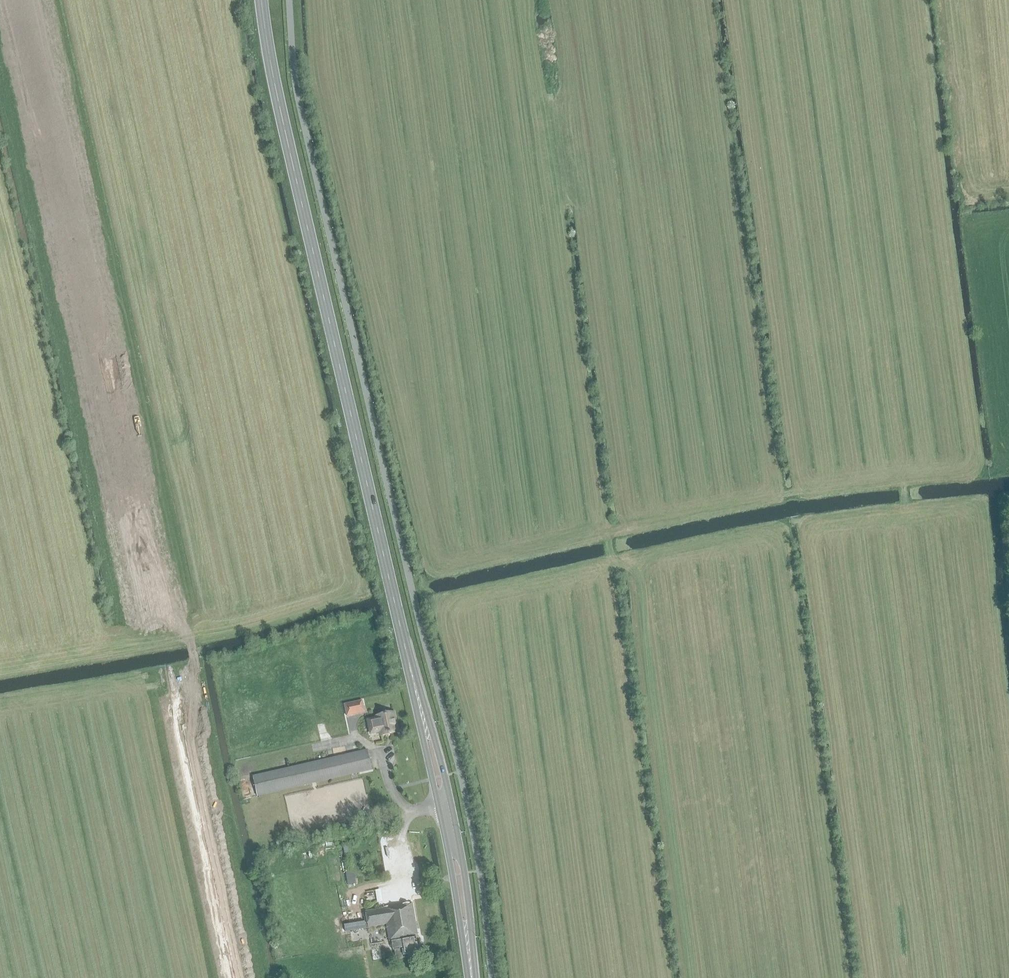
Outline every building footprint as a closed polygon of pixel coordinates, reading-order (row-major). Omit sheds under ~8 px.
[(344,704),(346,716),(365,713),(362,701),(344,704)] [(394,713),(366,719),(370,736),(380,734),(381,737),(398,733),(394,713)] [(253,777),(257,796),(372,769),(367,750),(351,754),(350,749),(346,750),(347,755),(253,777)] [(345,861),(344,862),(345,872),(353,871),(351,860),(350,861),(345,861)] [(353,871),(345,872),(348,885),(356,884),(355,878),(354,878),(353,871)] [(383,910),(365,913),(367,928),(386,925),(389,942),(391,941),(393,950),(395,950),(396,958),(403,956),(404,958),(418,955),(415,935),(417,935),(412,904),(383,909),(383,910)] [(346,932),(366,928),(364,920),(344,924),(346,932)]
